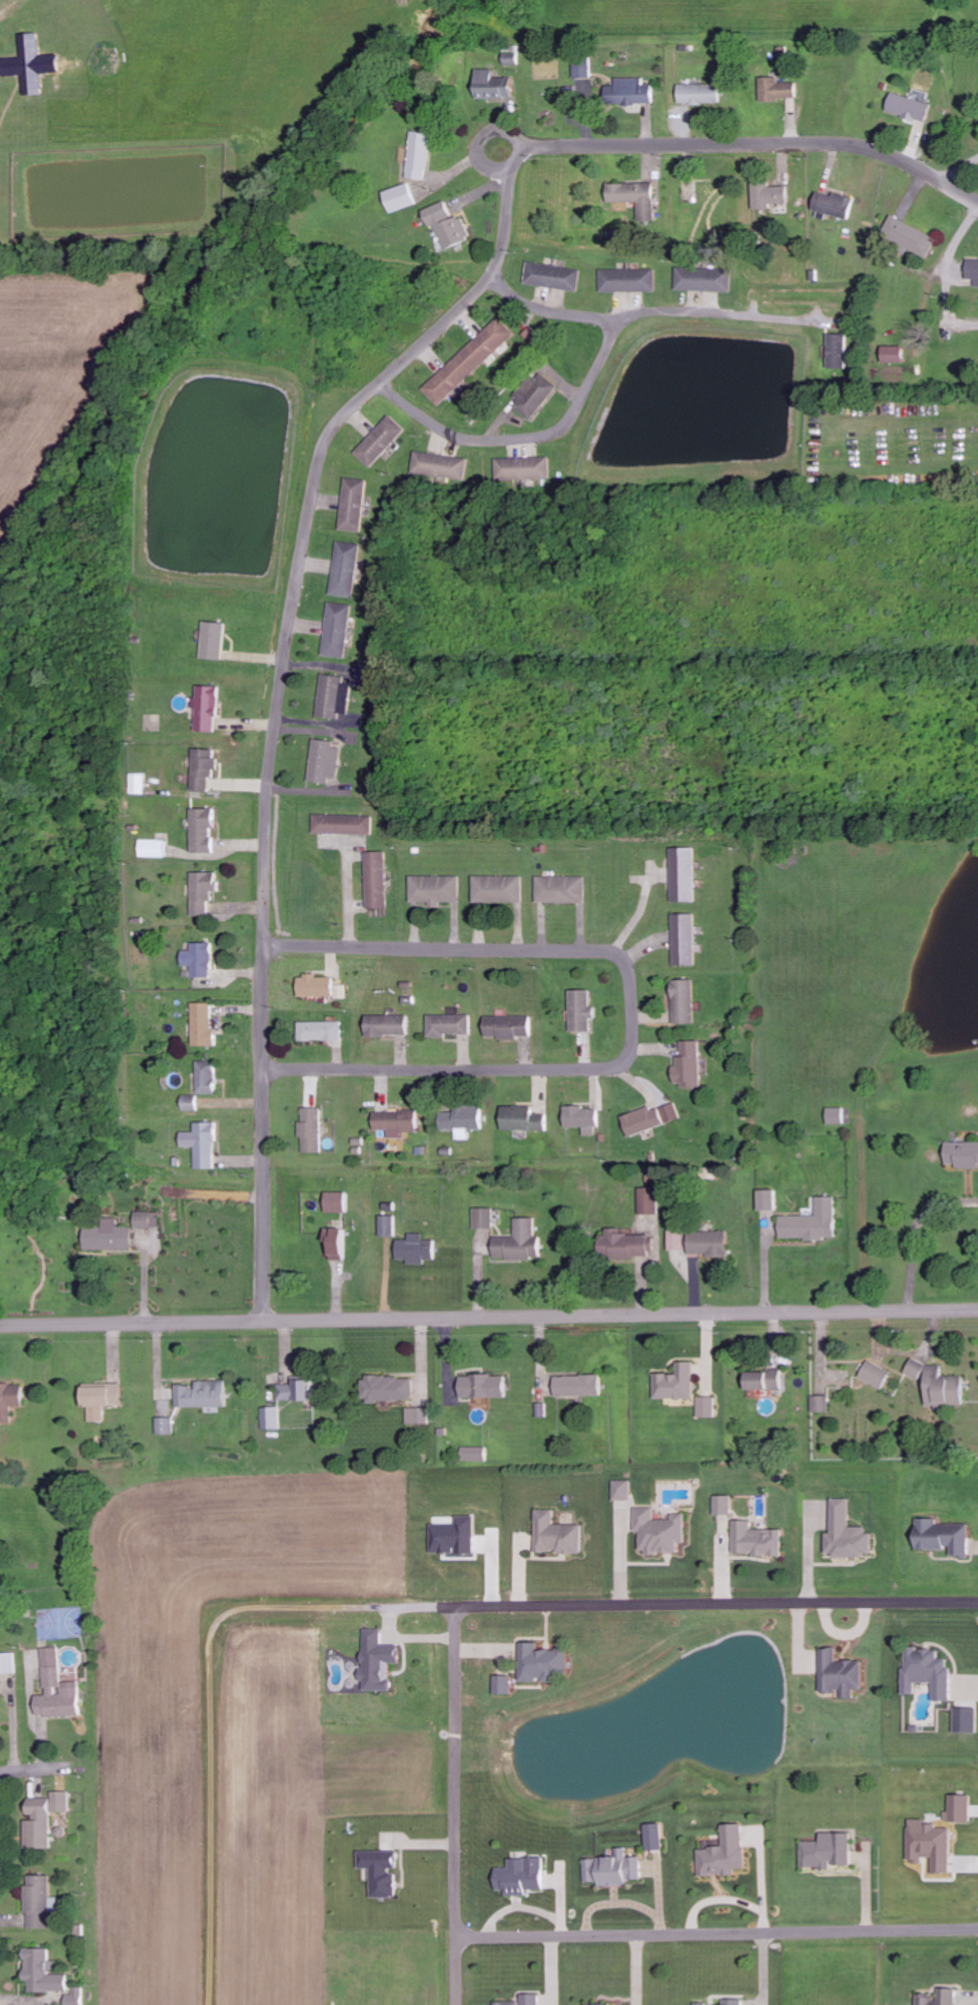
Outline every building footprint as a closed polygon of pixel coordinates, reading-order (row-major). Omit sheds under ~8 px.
[(26,58),(6,59),(7,76),(28,75),(29,96),(48,95),(46,74),(66,72),(65,55),(45,56),(43,34),(24,35),(26,58)] [(520,64),(520,45),(503,46),(503,64),(520,64)] [(573,78),(589,79),(590,58),(574,57),(573,78)] [(511,99),(512,77),(493,76),(493,69),(475,69),(474,97),(511,99)] [(759,102),(780,102),(780,98),(794,98),(795,83),(777,82),(777,78),(760,77),(759,102)] [(641,78),(615,78),(615,86),(604,86),(604,105),(651,104),(650,85),(641,85),(641,78)] [(718,103),(718,84),(677,85),(677,104),(718,103)] [(930,105),(891,92),(885,110),(924,124),(930,105)] [(426,180),(429,133),(410,132),(407,179),(426,180)] [(389,214),(417,204),(409,182),(381,192),(389,214)] [(786,186),(769,187),(768,182),(751,182),(752,209),(769,208),(769,204),(786,204),(786,186)] [(653,221),(652,183),(606,184),(606,203),(637,202),(637,221),(653,221)] [(811,210),(818,212),(817,217),(825,220),(827,213),(847,219),(853,198),(833,192),(832,196),(816,191),(811,210)] [(435,225),(445,249),(470,238),(460,214),(450,218),(443,201),(421,211),(428,227),(435,225)] [(929,257),(937,236),(890,217),(882,238),(929,257)] [(976,279),(976,290),(977,290),(977,259),(968,258),(968,279),(976,279)] [(579,268),(526,263),(524,285),(577,290),(579,268)] [(730,292),(730,270),(675,268),(675,290),(730,292)] [(599,270),(599,292),(655,292),(655,269),(599,270)] [(437,407),(514,334),(498,317),(421,390),(437,407)] [(827,369),(846,369),(847,334),(828,334),(827,369)] [(903,347),(882,346),(882,362),(902,363),(903,347)] [(509,405),(531,421),(556,386),(534,370),(509,405)] [(356,452),(370,465),(403,430),(389,417),(356,452)] [(411,473),(465,480),(468,459),(414,451),(411,473)] [(549,457),(494,458),(495,480),(549,478),(549,457)] [(340,531),(362,532),(365,480),(343,478),(340,531)] [(353,598),(361,545),(337,541),(329,595),(353,598)] [(345,659),(352,605),(329,602),(322,655),(345,659)] [(221,660),(222,623),(201,622),(199,659),(221,660)] [(317,717),(337,720),(341,685),(342,685),(342,677),(321,674),(317,717)] [(194,731),(216,732),(217,687),(196,687),(196,698),(195,698),(194,731)] [(332,742),(312,740),(307,782),(332,784),(336,748),(331,748),(332,742)] [(192,791),(208,792),(208,778),(215,778),(216,750),(193,750),(192,791)] [(131,794),(146,794),(146,774),(131,774),(131,794)] [(189,810),(191,854),(212,853),(210,809),(189,810)] [(370,816),(312,815),(312,834),(370,835),(370,816)] [(140,857),(167,857),(167,841),(140,840),(140,857)] [(695,848),(671,849),(672,903),(695,902),(695,848)] [(384,852),(364,853),(364,909),(385,909),(384,852)] [(216,872),(190,873),(191,916),(207,916),(207,902),(211,902),(211,892),(217,892),(216,872)] [(408,903),(459,904),(460,877),(409,875),(408,903)] [(522,876),(472,877),(473,903),(522,903),(522,876)] [(536,903),(585,903),(585,877),(536,877),(536,903)] [(672,915),(673,966),(695,966),(694,914),(672,915)] [(209,944),(191,944),(191,951),(180,951),(181,967),(191,966),(191,979),(210,978),(209,944)] [(297,976),(296,996),(332,996),(332,977),(297,976)] [(673,1024),(694,1023),(693,979),(672,980),(673,1024)] [(589,989),(569,990),(570,1031),(590,1031),(589,1018),(594,1017),(593,1006),(589,1006),(589,989)] [(192,1045),(213,1045),(212,1002),(191,1002),(192,1045)] [(405,1014),(363,1016),(364,1036),(405,1035),(405,1014)] [(469,1035),(469,1015),(427,1015),(427,1035),(469,1035)] [(528,1016),(483,1015),(483,1037),(528,1038),(528,1016)] [(340,1040),(340,1021),(298,1022),(298,1040),(340,1040)] [(701,1087),(700,1040),(682,1041),(682,1056),(677,1056),(678,1066),(672,1066),(673,1082),(688,1082),(688,1087),(701,1087)] [(214,1093),(214,1060),(196,1061),(197,1093),(214,1093)] [(198,1094),(180,1095),(181,1111),(199,1110),(198,1094)] [(681,1119),(675,1102),(651,1110),(650,1106),(620,1116),(627,1137),(681,1119)] [(483,1130),(482,1106),(454,1107),(455,1112),(438,1112),(438,1130),(454,1130),(455,1140),(470,1139),(470,1130),(483,1130)] [(543,1131),(543,1114),(529,1114),(530,1106),(500,1106),(499,1130),(543,1131)] [(320,1153),(319,1107),(301,1108),(301,1121),(298,1121),(298,1138),(301,1138),(302,1153),(320,1153)] [(562,1107),(563,1127),(582,1127),(582,1136),(595,1135),(595,1107),(562,1107)] [(846,1124),(845,1107),(827,1108),(827,1124),(846,1124)] [(415,1132),(414,1110),(372,1112),(373,1131),(387,1130),(387,1138),(402,1137),(401,1133),(415,1132)] [(213,1168),(212,1122),(193,1122),(194,1132),(179,1132),(179,1147),(194,1147),(194,1168),(213,1168)] [(945,1141),(945,1164),(954,1165),(957,1168),(977,1168),(977,1142),(945,1141)] [(657,1215),(658,1189),(639,1188),(638,1214),(657,1215)] [(774,1210),(774,1190),(757,1190),(757,1210),(774,1210)] [(344,1212),(344,1192),(323,1192),(323,1212),(344,1212)] [(816,1215),(778,1216),(779,1239),(835,1238),(834,1196),(816,1197),(816,1215)] [(493,1229),(493,1208),(473,1208),(473,1228),(493,1229)] [(159,1227),(159,1212),(134,1212),(134,1228),(159,1227)] [(394,1216),(379,1216),(380,1236),(394,1236),(394,1216)] [(515,1236),(492,1236),(493,1260),(539,1258),(539,1239),(535,1239),(535,1217),(515,1218),(515,1236)] [(82,1249),(132,1250),(132,1227),(116,1227),(117,1218),(102,1218),(102,1227),(83,1227),(82,1249)] [(346,1228),(327,1228),(327,1259),(347,1259),(346,1228)] [(598,1236),(598,1258),(653,1257),(652,1234),(620,1235),(620,1228),(605,1228),(605,1236),(598,1236)] [(688,1256),(727,1255),(726,1231),(668,1232),(668,1250),(688,1250),(688,1256)] [(406,1264),(424,1264),(424,1260),(434,1259),(433,1240),(423,1240),(423,1233),(408,1233),(408,1239),(396,1240),(396,1260),(406,1260),(406,1264)] [(694,1362),(679,1361),(679,1374),(655,1374),(654,1399),(693,1399),(694,1362)] [(859,1379),(883,1389),(891,1370),(866,1361),(859,1379)] [(962,1376),(941,1376),(941,1363),(908,1363),(908,1377),(924,1377),(924,1404),(962,1404),(962,1376)] [(785,1390),(785,1371),(744,1371),(744,1389),(785,1390)] [(459,1375),(459,1398),(476,1398),(476,1403),(486,1403),(486,1397),(507,1397),(507,1375),(459,1375)] [(600,1375),(554,1376),(554,1396),(601,1395),(600,1375)] [(362,1401),(413,1401),(413,1377),(362,1377),(362,1401)] [(278,1384),(278,1400),(313,1401),(314,1380),(292,1379),(292,1385),(278,1384)] [(181,1407),(228,1406),(228,1380),(195,1381),(195,1385),(181,1386),(181,1407)] [(3,1406),(2,1422),(16,1423),(16,1407),(30,1408),(31,1385),(0,1384),(0,1406),(3,1406)] [(79,1385),(80,1406),(121,1406),(121,1384),(79,1385)] [(829,1412),(829,1396),(812,1396),(812,1412),(829,1412)] [(715,1418),(715,1397),(698,1397),(698,1417),(715,1418)] [(280,1429),(280,1407),(262,1407),(263,1429),(280,1429)] [(407,1408),(407,1424),(429,1424),(429,1407),(407,1408)] [(157,1434),(174,1434),(173,1417),(157,1418),(157,1434)] [(462,1460),(486,1461),(486,1447),(463,1446),(462,1460)] [(631,1480),(613,1480),(614,1501),(631,1500),(631,1480)] [(720,1515),(731,1515),(731,1496),(720,1496),(720,1515)] [(849,1527),(849,1499),(830,1499),(830,1532),(824,1532),(824,1556),(869,1556),(869,1527),(849,1527)] [(685,1514),(672,1514),(671,1520),(653,1519),(654,1508),(636,1507),(635,1543),(641,1544),(640,1553),(676,1554),(677,1540),(684,1541),(685,1514)] [(552,1510),(538,1509),(537,1527),(551,1528),(552,1510)] [(473,1516),(453,1516),(453,1524),(432,1525),(433,1554),(474,1553),(473,1516)] [(936,1524),(937,1519),(922,1518),(922,1527),(913,1527),(913,1549),(950,1550),(950,1556),(968,1556),(968,1525),(936,1524)] [(781,1556),(781,1530),(751,1529),(751,1521),(738,1520),(737,1554),(781,1556)] [(389,1690),(389,1663),(398,1663),(398,1645),(381,1645),(381,1629),(362,1629),(362,1669),(359,1669),(359,1690),(389,1690)] [(518,1678),(567,1681),(568,1651),(537,1649),(537,1643),(519,1642),(518,1678)] [(45,1649),(48,1696),(38,1696),(39,1718),(87,1715),(84,1682),(64,1684),(62,1648),(45,1649)] [(861,1661),(836,1661),(836,1648),(822,1648),(822,1692),(842,1692),(842,1698),(853,1698),(853,1689),(861,1689),(861,1661)] [(948,1701),(948,1659),(937,1659),(937,1649),(903,1649),(903,1694),(914,1694),(914,1683),(932,1683),(932,1701),(948,1701)] [(18,1653),(0,1654),(0,1673),(19,1673),(18,1653)] [(511,1676),(500,1676),(499,1694),(511,1694),(511,1676)] [(975,1733),(975,1709),(955,1708),(954,1733),(975,1733)] [(54,1849),(54,1812),(73,1812),(73,1792),(55,1792),(55,1799),(30,1799),(30,1819),(30,1849),(54,1849)] [(955,1822),(969,1822),(970,1795),(956,1795),(955,1822)] [(662,1824),(645,1824),(646,1851),(662,1850),(662,1824)] [(699,1876),(736,1875),(736,1869),(745,1869),(744,1824),(724,1825),(724,1848),(699,1849),(699,1876)] [(950,1824),(908,1824),(907,1860),(929,1860),(928,1872),(949,1873),(950,1824)] [(850,1834),(820,1834),(820,1842),(805,1842),(805,1868),(830,1868),(830,1866),(850,1866),(850,1834)] [(640,1856),(626,1857),(626,1848),(618,1848),(618,1858),(587,1859),(588,1883),(597,1882),(597,1887),(627,1886),(626,1880),(641,1879),(640,1856)] [(371,1897),(395,1897),(395,1871),(396,1871),(396,1852),(358,1852),(358,1869),(371,1869),(371,1897)] [(545,1890),(544,1858),(508,1859),(508,1868),(493,1869),(494,1891),(505,1891),(505,1896),(525,1895),(525,1891),(545,1890)] [(53,1930),(54,1876),(32,1876),(31,1929),(53,1930)] [(56,1949),(30,1949),(31,1981),(36,1981),(36,1992),(74,1992),(74,1975),(57,1975),(56,1949)] [(79,1988),(78,1995),(70,1995),(69,2004),(85,2004),(85,2001),(87,2001),(88,1989),(79,1988)] [(520,1994),(520,2002),(496,2002),(496,2004),(539,2004),(539,1994),(520,1994)]
